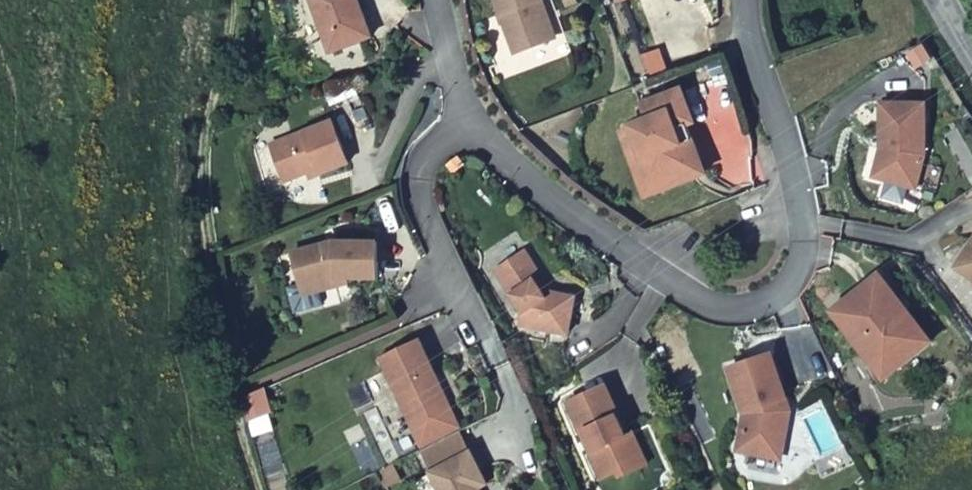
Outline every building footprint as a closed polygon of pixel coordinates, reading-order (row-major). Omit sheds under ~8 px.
[(333,60),(375,45),(359,0),(311,0),(333,60)] [(508,23),(511,22),(514,30),(511,30),(523,63),(562,48),(548,8),(551,7),(549,0),(500,0),(508,23)] [(681,96),(642,111),(648,126),(630,132),(643,164),(648,163),(657,186),(692,173),(683,149),(692,146),(686,130),(693,128),(681,96)] [(925,108),(880,107),(879,152),(885,153),(876,181),(915,191),(924,159),(925,108)] [(339,130),(277,154),(291,190),(315,180),(324,177),(326,182),(355,171),(339,130)] [(692,146),(683,149),(689,166),(699,162),(692,146)] [(885,153),(879,152),(871,180),(876,181),(885,153)] [(324,177),(315,180),(317,186),(326,182),(324,177)] [(334,250),(300,259),(309,293),(342,284),(355,284),(385,284),(385,249),(346,248),(346,254),(336,256),(334,250)] [(957,270),(969,278),(971,277),(971,248),(957,270)] [(501,275),(503,279),(533,260),(530,256),(501,275)] [(548,283),(533,260),(503,279),(528,317),(526,329),(572,338),(579,301),(551,295),(545,288),(548,283)] [(878,278),(831,315),(874,371),(914,340),(890,311),(898,305),(878,278)] [(342,284),(309,293),(311,301),(356,289),(355,284),(342,284)] [(930,344),(898,305),(890,311),(914,340),(874,371),(882,381),(930,344)] [(456,407),(426,345),(388,363),(417,426),(456,407)] [(770,357),(730,370),(745,416),(738,451),(765,456),(767,448),(777,442),(783,442),(788,412),(783,412),(780,401),(785,399),(770,357)] [(610,388),(572,405),(585,434),(590,433),(599,452),(594,454),(606,480),(622,473),(628,463),(633,461),(623,440),(629,437),(621,419),(623,417),(610,388)] [(249,407),(254,425),(277,416),(269,395),(249,404),(249,407)] [(637,434),(629,437),(623,440),(633,461),(628,463),(622,473),(625,478),(652,465),(637,434)] [(779,460),(783,442),(777,442),(767,448),(765,456),(779,460)] [(436,475),(444,489),(485,489),(493,486),(477,454),(436,475)]
